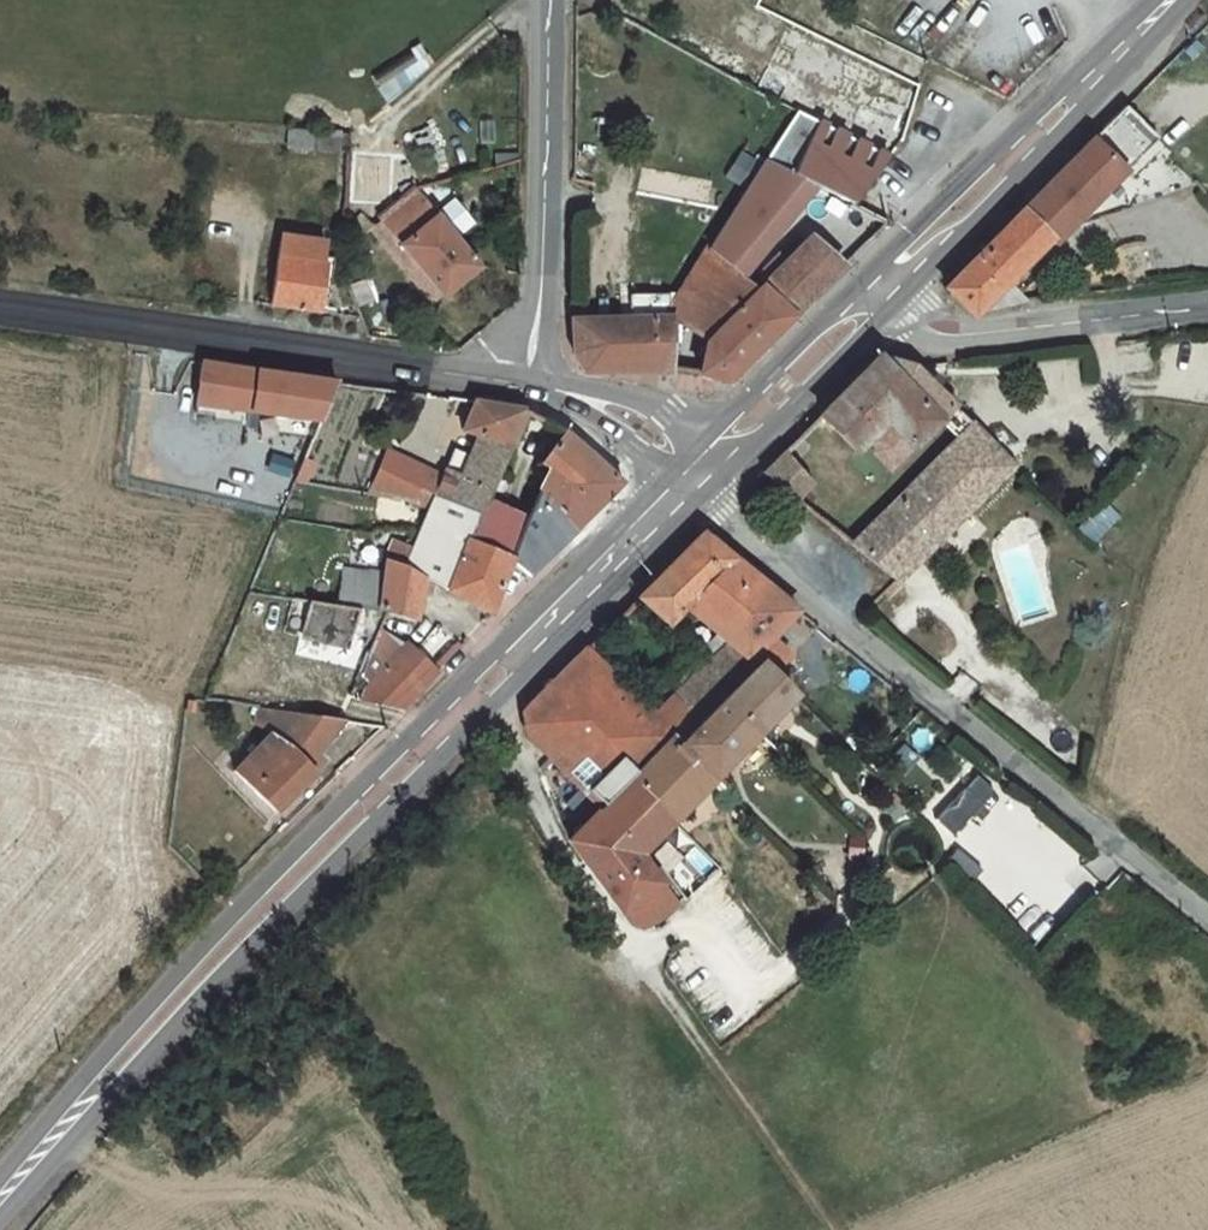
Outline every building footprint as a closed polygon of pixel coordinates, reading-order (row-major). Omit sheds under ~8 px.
[(1185,31),(1193,38),(1207,21),(1207,17),(1202,12),(1185,31)] [(370,70),(383,97),(437,70),(424,44),(370,70)] [(1135,95),(1065,166),(1096,198),(1167,127),(1135,95)] [(763,159),(766,161),(852,204),(889,157),(793,108),(763,159)] [(671,317),(705,332),(698,373),(725,382),(791,317),(886,223),(852,204),(766,161),(745,196),(711,251),(708,249),(681,293),(667,317),(671,317)] [(708,201),(712,182),(642,166),(638,185),(708,201)] [(1054,240),(1096,198),(1065,166),(942,289),(970,315),(1004,282),(1049,236),(1054,240)] [(640,195),(638,213),(700,220),(702,202),(640,195)] [(461,322),(498,290),(432,210),(393,243),(461,322)] [(352,263),(302,257),(297,284),(347,290),(352,263)] [(347,290),(297,284),(288,327),(338,335),(347,290)] [(671,317),(667,317),(681,293),(628,295),(629,317),(571,319),(573,353),(584,371),(670,370),(671,317)] [(881,471),(885,467),(893,457),(898,461),(945,414),(903,372),(864,358),(807,417),(847,456),(868,435),(880,445),(868,459),(881,471)] [(285,456),(280,456),(275,483),(321,488),(358,398),(222,380),(215,426),(288,437),(285,456)] [(508,505),(546,429),(495,417),(482,446),(498,453),(489,473),(473,465),(459,494),(453,511),(497,529),(508,505)] [(957,426),(901,483),(838,544),(890,590),(1002,473),(995,466),(957,426)] [(600,543),(641,502),(597,462),(586,453),(553,519),(508,505),(497,529),(485,555),(544,574),(565,532),(600,543)] [(771,454),(754,470),(770,484),(791,501),(806,485),(771,454)] [(453,511),(459,494),(406,469),(387,511),(401,513),(430,519),(436,506),(453,511)] [(1105,503),(1082,528),(1097,541),(1120,516),(1105,503)] [(544,574),(485,555),(497,529),(453,511),(427,566),(409,563),(400,598),(365,593),(356,627),(405,635),(441,642),(454,604),(511,631),(544,574)] [(565,532),(544,574),(563,581),(600,543),(565,532)] [(772,582),(713,534),(647,597),(674,624),(699,605),(725,633),(736,644),(772,610),(757,596),(772,582)] [(757,596),(772,610),(788,595),(779,587),(772,582),(757,596)] [(786,638),(806,619),(812,614),(788,595),(772,610),(736,644),(757,666),(768,655),(786,638)] [(804,656),(814,653),(801,639),(812,626),(806,619),(786,638),(804,656)] [(405,635),(356,627),(330,622),(319,653),(376,666),(381,653),(397,655),(400,648),(405,635)] [(736,644),(725,633),(652,702),(662,712),(736,644)] [(768,655),(787,675),(804,656),(786,638),(768,655)] [(684,734),(757,666),(736,644),(662,712),(681,730),(684,734)] [(662,712),(652,702),(596,647),(558,684),(642,767),(681,730),(662,712)] [(400,648),(397,655),(377,697),(381,701),(379,718),(421,723),(450,694),(421,665),(418,667),(400,648)] [(810,686),(828,667),(814,653),(804,656),(787,675),(807,696),(809,699),(816,692),(810,686)] [(629,917),(671,884),(651,851),(807,696),(787,675),(768,655),(757,666),(684,734),(681,730),(642,767),(602,805),(573,833),(629,917)] [(834,672),(828,667),(810,686),(816,692),(834,672)] [(534,720),(536,738),(602,805),(642,767),(558,684),(536,705),(534,720)] [(334,797),(326,788),(371,740),(277,728),(273,752),(284,761),(256,791),(298,835),(334,797)] [(997,794),(979,777),(937,820),(955,837),(997,794)] [(968,887),(983,865),(957,847),(942,869),(968,887)]
